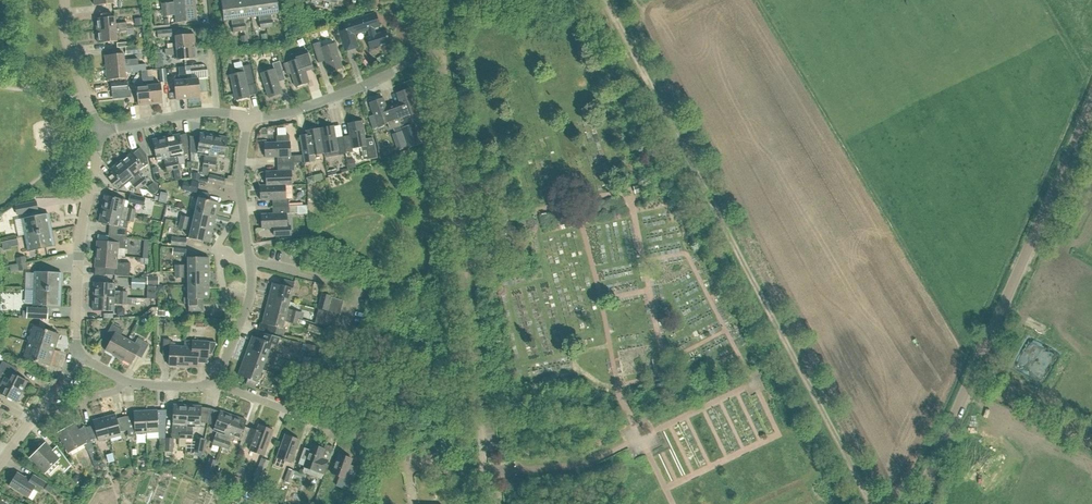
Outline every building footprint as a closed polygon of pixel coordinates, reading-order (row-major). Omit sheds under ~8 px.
[(163,10),(196,7),(195,0),(174,0),(174,3),(163,4),(163,10)] [(239,30),(235,0),(221,0),(224,21),(231,20),(232,31),(239,30)] [(239,30),(246,29),(244,17),(251,16),(249,0),(235,0),(239,30)] [(251,16),(258,15),(260,28),(265,27),(262,0),(249,0),(251,16)] [(265,27),(273,26),(273,28),(279,27),(278,21),(271,22),(270,14),(279,13),(277,0),(262,0),(265,27)] [(176,22),(197,20),(196,7),(163,10),(164,16),(175,15),(176,22)] [(370,49),(388,43),(385,31),(376,34),(374,27),(379,26),(375,14),(344,23),(345,29),(339,31),(345,50),(357,47),(353,35),(367,30),(369,36),(366,37),(370,49)] [(96,19),(97,31),(126,28),(126,23),(115,24),(114,17),(96,19)] [(116,35),(127,33),(126,28),(97,31),(98,43),(117,41),(116,35)] [(157,31),(158,38),(173,36),(172,29),(157,31)] [(167,44),(167,49),(195,46),(194,34),(175,36),(175,43),(167,44)] [(323,37),(325,43),(335,41),(333,35),(323,37)] [(329,71),(341,67),(334,44),(322,48),(320,42),(313,44),(318,62),(326,60),(329,71)] [(177,60),(196,59),(195,46),(167,49),(168,54),(177,53),(177,60)] [(287,75),(292,74),(296,87),(310,82),(306,71),(313,69),(307,51),(299,53),(291,55),(292,61),(283,64),(287,75)] [(105,56),(106,68),(134,65),(133,60),(124,61),(123,54),(105,56)] [(154,54),(155,68),(165,67),(164,54),(154,54)] [(278,82),(285,80),(279,61),(272,63),(274,69),(261,73),(268,97),(282,93),(278,82)] [(125,71),(134,70),(134,65),(106,68),(107,80),(126,78),(125,71)] [(247,86),(254,84),(250,65),(235,69),(236,74),(231,76),(236,101),(250,97),(247,86)] [(188,99),(186,73),(185,66),(178,67),(180,82),(175,82),(176,100),(188,99)] [(158,69),(160,82),(167,81),(165,68),(158,69)] [(186,73),(188,99),(200,98),(199,80),(192,81),(192,72),(186,73)] [(139,106),(151,105),(148,76),(143,77),(144,88),(137,88),(139,106)] [(148,76),(151,105),(163,104),(162,86),(153,86),(152,76),(148,76)] [(111,83),(112,91),(119,90),(127,90),(126,82),(111,83)] [(96,97),(104,96),(104,88),(95,89),(96,97)] [(393,104),(394,108),(399,125),(406,122),(404,117),(418,112),(410,89),(396,93),(399,102),(393,104)] [(119,90),(112,91),(112,99),(120,98),(119,90)] [(399,125),(394,108),(393,104),(386,106),(383,98),(370,103),(378,126),(391,121),(393,127),(399,125)] [(342,137),(345,152),(353,151),(353,149),(361,147),(363,160),(376,157),(375,146),(372,138),(365,139),(362,121),(348,123),(350,135),(342,137)] [(413,123),(401,128),(408,148),(420,144),(413,123)] [(324,154),(325,157),(346,154),(345,152),(342,137),(336,138),(334,126),(319,128),(324,154)] [(311,156),(324,154),(319,128),(306,131),(307,134),(300,135),(304,163),(312,162),(311,156)] [(407,146),(402,131),(392,134),(397,150),(407,146)] [(166,137),(172,169),(179,168),(177,156),(184,155),(183,149),(188,147),(188,142),(186,134),(180,136),(179,135),(166,137)] [(190,153),(197,154),(205,155),(203,166),(209,167),(214,136),(200,134),(199,138),(190,136),(190,153)] [(277,157),(277,164),(293,163),(302,163),(302,155),(291,156),(290,142),(290,135),(276,136),(276,142),(265,143),(265,157),(277,157)] [(214,136),(209,167),(215,168),(217,157),(225,158),(228,138),(214,136)] [(166,170),(172,169),(166,137),(153,140),(157,160),(164,159),(166,170)] [(121,161),(142,187),(147,183),(139,173),(145,169),(144,167),(148,164),(146,154),(140,148),(133,153),(132,152),(121,161)] [(354,158),(346,159),(347,168),(349,168),(355,167),(354,158)] [(115,173),(108,179),(117,190),(123,184),(124,185),(129,181),(137,191),(142,187),(121,161),(111,169),(115,173)] [(265,171),(265,185),(285,185),(291,185),(291,171),(294,171),(293,163),(277,164),(277,171),(265,171)] [(161,180),(160,172),(158,172),(153,173),(154,181),(161,180)] [(209,175),(208,181),(223,185),(225,179),(209,175)] [(313,176),(306,178),(308,184),(315,182),(313,176)] [(182,190),(196,193),(197,192),(198,186),(199,182),(192,180),(191,183),(184,181),(182,190)] [(157,189),(151,183),(147,187),(152,193),(157,189)] [(272,199),(272,206),(289,206),(289,199),(285,199),(285,185),(265,185),(260,186),(260,200),(272,199)] [(635,193),(644,191),(642,185),(634,187),(635,193)] [(200,192),(195,211),(215,216),(219,202),(208,200),(209,194),(200,192)] [(130,194),(128,202),(149,206),(151,199),(145,198),(130,194)] [(104,195),(101,209),(133,216),(135,209),(123,206),(125,200),(104,195)] [(39,213),(37,204),(16,208),(17,217),(39,213)] [(166,204),(164,212),(176,216),(178,208),(166,204)] [(261,215),(261,229),(273,229),(273,237),(290,236),(290,227),(287,227),(286,214),(297,213),(297,206),(289,206),(272,206),(272,214),(261,215)] [(99,222),(108,224),(110,224),(109,236),(125,237),(126,229),(118,227),(120,219),(132,221),(133,216),(101,209),(99,222)] [(182,216),(181,222),(212,229),(215,216),(195,211),(194,218),(182,216)] [(22,218),(25,234),(51,229),(47,213),(22,218)] [(209,243),(212,229),(181,222),(179,228),(191,231),(189,239),(209,243)] [(29,251),(54,246),(51,229),(25,234),(29,251)] [(96,242),(95,255),(116,256),(117,249),(124,249),(125,237),(109,236),(109,237),(110,237),(109,243),(96,242)] [(172,237),(171,245),(186,246),(186,238),(172,237)] [(173,248),(172,255),(185,256),(186,249),(173,248)] [(105,268),(105,274),(129,276),(130,263),(123,262),(123,263),(116,263),(116,256),(95,255),(94,267),(105,268)] [(175,264),(175,270),(175,271),(208,271),(208,257),(187,257),(187,264),(175,264)] [(187,277),(187,281),(187,285),(209,285),(208,271),(175,271),(175,278),(187,277)] [(26,273),(25,288),(34,288),(60,289),(61,281),(61,273),(35,272),(35,273),(26,273)] [(147,277),(147,285),(158,285),(158,276),(147,277)] [(132,278),(131,287),(145,288),(145,279),(132,278)] [(273,283),(270,295),(289,301),(293,283),(283,281),(282,286),(273,283)] [(94,283),(93,297),(127,298),(127,291),(114,291),(114,284),(94,283)] [(187,304),(188,304),(188,311),(203,311),(202,299),(209,299),(209,285),(187,285),(187,304)] [(25,303),(33,303),(33,305),(60,306),(60,289),(34,288),(25,288),(25,303)] [(322,293),(318,308),(326,310),(330,296),(322,293)] [(270,295),(266,309),(298,317),(299,311),(287,308),(289,301),(270,295)] [(127,304),(127,298),(93,297),(93,310),(113,311),(113,304),(127,304)] [(331,297),(329,303),(342,306),(343,301),(331,297)] [(329,303),(328,309),(340,312),(342,306),(329,303)] [(27,308),(26,318),(47,319),(48,309),(27,308)] [(263,323),(269,324),(267,331),(283,335),(285,329),(282,328),(284,321),(296,324),(298,317),(266,309),(263,323)] [(328,309),(326,315),(339,318),(340,312),(328,309)] [(326,315),(325,320),(337,324),(339,318),(326,315)] [(314,323),(322,325),(324,319),(316,316),(314,323)] [(149,317),(149,325),(156,325),(157,317),(149,317)] [(336,330),(337,324),(325,320),(323,326),(336,330)] [(106,349),(119,356),(128,339),(120,335),(123,330),(112,324),(105,337),(111,341),(106,349)] [(32,326),(28,342),(41,346),(46,330),(32,326)] [(46,330),(41,346),(54,350),(59,334),(46,330)] [(252,336),(247,349),(279,362),(281,355),(270,351),(272,344),(277,345),(280,338),(263,333),(261,339),(252,336)] [(128,339),(119,356),(132,363),(136,355),(142,358),(149,345),(138,339),(135,343),(128,339)] [(169,365),(183,366),(184,347),(177,346),(173,342),(170,342),(170,340),(164,339),(163,355),(169,355),(169,365)] [(184,347),(183,366),(197,367),(197,362),(207,363),(208,354),(212,354),(215,346),(215,342),(206,342),(192,341),(191,347),(184,347)] [(23,357),(36,361),(41,346),(28,342),(23,357)] [(307,345),(303,358),(317,362),(321,349),(307,345)] [(41,346),(36,361),(49,365),(54,350),(41,346)] [(1028,346),(1026,366),(1043,367),(1045,351),(1035,350),(1036,347),(1028,346)] [(247,349),(242,362),(262,370),(265,363),(277,367),(279,362),(247,349)] [(22,392),(28,381),(15,374),(18,369),(3,361),(0,367),(0,380),(22,392)] [(255,389),(262,370),(242,362),(237,375),(248,379),(246,385),(255,389)] [(17,402),(19,399),(20,400),(23,395),(21,394),(22,392),(0,380),(0,393),(17,402)] [(179,438),(186,438),(187,405),(173,405),(173,426),(174,426),(180,426),(179,438)] [(187,405),(186,438),(193,439),(193,427),(200,427),(201,405),(187,405)] [(146,411),(147,433),(157,432),(158,438),(160,438),(165,438),(166,428),(167,414),(157,415),(156,410),(146,411)] [(125,417),(127,430),(128,436),(135,436),(135,434),(147,433),(146,411),(133,412),(133,417),(125,417)] [(213,430),(217,432),(213,443),(221,446),(232,416),(220,411),(213,430)] [(105,417),(110,438),(121,435),(120,431),(127,430),(125,417),(118,419),(116,414),(105,417)] [(232,416),(221,446),(227,448),(231,437),(239,439),(245,420),(232,416)] [(85,427),(87,430),(88,432),(91,440),(98,438),(98,441),(110,438),(105,417),(92,421),(93,425),(85,427)] [(84,442),(89,453),(95,450),(90,440),(91,440),(88,432),(87,430),(79,434),(74,425),(60,433),(70,450),(84,442)] [(246,443),(251,445),(250,450),(264,455),(273,430),(259,425),(257,430),(251,428),(246,443)] [(960,437),(969,431),(965,426),(957,432),(960,437)] [(291,462),(299,440),(285,435),(277,457),(291,462)] [(201,453),(204,439),(197,437),(194,451),(201,453)] [(173,452),(173,438),(165,438),(165,445),(165,451),(173,452)] [(64,466),(69,461),(57,444),(51,450),(44,445),(32,457),(45,471),(58,460),(64,466)] [(300,458),(307,460),(304,467),(322,473),(326,462),(320,460),(324,449),(312,445),(310,450),(304,447),(300,458)] [(348,490),(353,479),(345,476),(352,459),(338,454),(331,473),(339,476),(335,485),(348,490)] [(261,458),(253,481),(261,483),(269,461),(261,458)] [(209,459),(205,472),(211,474),(216,461),(209,459)] [(289,469),(284,481),(290,483),(295,471),(289,469)] [(293,477),(299,480),(302,473),(295,471),(293,477)] [(25,477),(18,473),(10,486),(28,497),(34,488),(40,492),(46,482),(34,475),(31,480),(26,477),(25,477)] [(80,478),(76,474),(72,478),(76,483),(80,478)] [(230,489),(235,491),(240,478),(235,476),(230,489)] [(47,485),(45,489),(50,493),(53,488),(47,485)]
